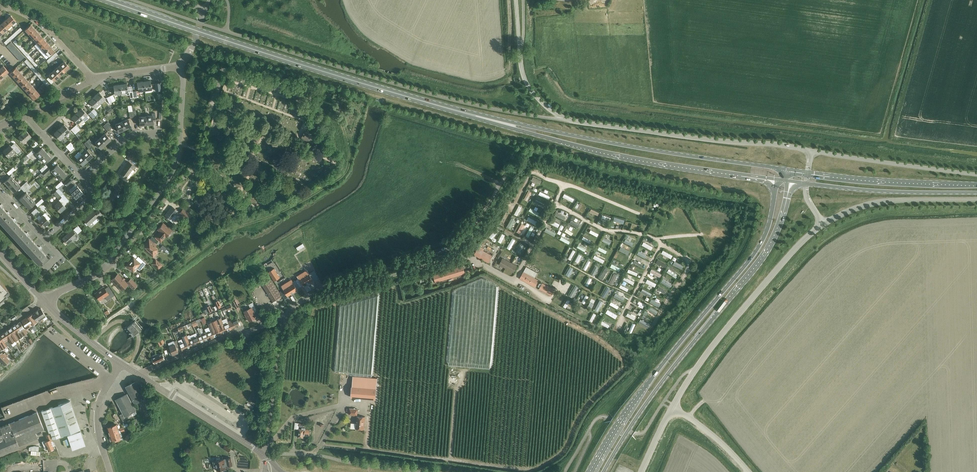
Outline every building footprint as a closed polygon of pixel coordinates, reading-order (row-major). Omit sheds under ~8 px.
[(5,19),(11,25),(15,21),(10,15),(5,19)] [(7,29),(11,25),(5,19),(1,23),(7,29)] [(28,34),(34,29),(30,24),(24,30),(28,34)] [(32,38),(38,33),(34,29),(28,34),(32,38)] [(36,43),(42,37),(38,33),(32,38),(36,43)] [(40,47),(46,42),(42,37),(36,43),(40,47)] [(44,52),(50,46),(46,42),(40,47),(44,52)] [(50,46),(44,52),(48,56),(54,51),(50,46)] [(58,65),(64,72),(69,67),(63,61),(58,65)] [(4,75),(8,71),(3,65),(0,67),(0,71),(4,75)] [(59,76),(64,72),(58,65),(53,70),(59,76)] [(14,77),(19,72),(15,67),(9,72),(14,77)] [(54,81),(59,76),(53,70),(48,74),(54,81)] [(17,81),(23,76),(19,72),(14,77),(17,81)] [(43,74),(51,83),(54,81),(45,72),(43,74)] [(21,86),(27,80),(23,76),(17,81),(21,86)] [(25,90),(31,85),(27,80),(21,86),(25,90)] [(132,91),(133,91),(132,86),(127,86),(126,83),(120,84),(121,93),(125,92),(126,94),(127,95),(129,94),(130,97),(133,97),(132,91)] [(29,94),(35,89),(31,85),(25,90),(29,94)] [(35,89),(29,94),(33,99),(39,94),(35,89)] [(94,96),(100,103),(105,98),(99,91),(94,96)] [(95,107),(100,103),(94,96),(89,101),(95,107)] [(76,112),(84,121),(89,116),(81,107),(76,112)] [(81,123),(84,121),(76,112),(71,117),(77,123),(79,121),(81,123)] [(145,116),(146,124),(153,123),(152,119),(155,119),(155,112),(151,113),(152,115),(145,116)] [(121,121),(124,129),(131,126),(127,118),(121,121)] [(118,132),(124,129),(121,121),(115,124),(118,132)] [(58,128),(64,135),(69,130),(63,124),(58,128)] [(59,139),(64,135),(58,128),(53,133),(59,139)] [(18,136),(23,142),(31,135),(25,130),(18,136)] [(309,149),(313,151),(316,145),(316,142),(314,141),(315,139),(316,136),(305,130),(301,138),(312,143),(309,149)] [(100,137),(105,143),(110,139),(104,133),(100,137)] [(100,148),(105,143),(100,137),(95,142),(100,148)] [(17,153),(20,151),(13,143),(10,146),(9,144),(2,151),(8,157),(14,151),(17,153)] [(40,158),(46,152),(41,147),(35,153),(40,158)] [(81,154),(87,160),(92,156),(87,149),(81,154)] [(46,152),(40,158),(44,163),(50,157),(46,152)] [(82,165),(87,160),(81,154),(76,158),(82,165)] [(132,169),(133,170),(136,166),(128,161),(120,173),(126,177),(132,169)] [(55,175),(61,169),(57,164),(51,170),(55,175)] [(51,170),(47,166),(41,172),(42,172),(39,174),(42,178),(51,170)] [(61,169),(55,175),(59,179),(66,174),(61,169)] [(8,186),(15,180),(10,175),(4,182),(8,186)] [(15,180),(8,186),(12,191),(19,185),(15,180)] [(105,194),(113,200),(122,187),(114,181),(112,184),(116,187),(112,193),(108,190),(105,194)] [(28,183),(22,189),(24,192),(30,186),(28,183)] [(70,192),(75,198),(82,192),(77,186),(70,192)] [(23,203),(30,197),(26,192),(19,198),(23,203)] [(30,197),(23,203),(28,208),(35,202),(30,197)] [(54,205),(60,212),(65,207),(64,205),(66,203),(61,197),(59,199),(59,200),(54,205)] [(169,219),(172,222),(177,216),(175,214),(177,210),(172,206),(165,215),(170,219),(169,219)] [(99,217),(102,214),(97,209),(95,212),(93,210),(83,219),(88,225),(98,216),(99,217)] [(600,217),(607,220),(609,215),(605,213),(606,212),(602,211),(600,217)] [(48,220),(50,218),(45,212),(42,214),(43,215),(41,217),(39,215),(36,217),(38,220),(44,226),(49,221),(48,220)] [(15,219),(14,218),(13,219),(7,213),(0,219),(0,221),(5,227),(12,234),(20,227),(15,221),(16,220),(15,219)] [(511,218),(507,226),(510,228),(515,220),(511,218)] [(165,235),(165,236),(170,230),(163,223),(158,229),(160,231),(156,236),(160,241),(165,235)] [(29,234),(28,233),(27,231),(26,233),(20,227),(12,234),(18,241),(25,248),(33,241),(28,235),(29,234)] [(62,238),(67,244),(77,235),(72,229),(62,238)] [(153,244),(156,240),(152,236),(149,240),(146,243),(147,244),(145,247),(147,248),(146,250),(153,256),(157,252),(155,250),(156,249),(154,247),(155,245),(153,244)] [(25,248),(31,255),(37,263),(46,255),(40,249),(41,248),(40,247),(39,246),(38,247),(33,241),(25,248)] [(474,254),(488,262),(493,255),(478,247),(474,254)] [(137,268),(143,261),(138,256),(136,259),(133,257),(126,265),(133,271),(136,267),(137,268)] [(499,264),(514,272),(517,265),(503,257),(499,264)] [(151,263),(158,269),(163,264),(156,258),(151,263)] [(667,268),(676,274),(678,271),(669,265),(667,268)] [(519,278),(535,287),(539,279),(535,277),(537,272),(526,266),(519,278)] [(280,277),(275,270),(274,268),(268,271),(269,273),(274,281),(280,277)] [(662,274),(654,269),(652,273),(660,277),(662,274)] [(298,278),(296,280),(300,287),(303,285),(303,286),(313,280),(309,273),(304,276),(302,272),(297,276),(298,278)] [(112,279),(121,289),(127,284),(118,274),(112,279)] [(127,282),(133,288),(136,285),(130,279),(127,282)] [(263,284),(273,301),(282,295),(271,279),(263,284)] [(300,287),(296,280),(293,282),(293,283),(289,285),(287,282),(281,285),(288,296),(298,289),(297,288),(300,287)] [(4,298),(3,297),(6,294),(5,293),(8,290),(9,291),(0,281),(0,300),(2,298),(3,299),(4,298)] [(539,289),(552,296),(555,289),(543,282),(539,289)] [(107,299),(114,295),(108,286),(105,289),(103,287),(100,289),(95,293),(100,300),(105,296),(107,299)] [(615,297),(622,301),(623,298),(622,298),(623,297),(620,295),(620,296),(616,294),(617,293),(615,292),(612,296),(615,297)] [(610,304),(617,308),(619,306),(614,303),(615,302),(613,301),(612,302),(611,301),(611,300),(609,303),(610,304)] [(247,317),(249,321),(257,317),(253,311),(256,309),(252,302),(249,304),(251,308),(244,311),(245,314),(247,318),(247,317)] [(41,319),(42,321),(45,324),(46,323),(44,320),(42,318),(45,316),(40,308),(37,310),(40,316),(39,317),(41,319)] [(38,323),(42,321),(41,319),(39,317),(40,316),(37,310),(35,311),(31,314),(36,321),(37,321),(38,323)] [(626,315),(634,319),(635,317),(636,316),(628,311),(626,315)] [(33,324),(36,321),(31,314),(26,318),(30,324),(33,328),(34,330),(35,330),(36,332),(38,335),(41,332),(39,330),(37,332),(35,329),(37,329),(33,324)] [(30,324),(26,318),(26,317),(21,320),(25,327),(26,327),(26,328),(29,327),(31,329),(33,328),(30,324)] [(224,323),(223,321),(223,322),(221,317),(217,319),(219,325),(223,333),(227,331),(224,323)] [(628,318),(625,326),(632,329),(635,322),(628,318)] [(218,335),(223,333),(219,325),(217,319),(213,321),(215,327),(218,335)] [(127,327),(133,335),(141,328),(134,320),(127,327)] [(214,336),(218,335),(215,327),(213,321),(212,321),(208,323),(211,329),(214,336)] [(231,329),(228,321),(225,323),(224,321),(223,321),(224,323),(227,331),(231,329)] [(16,324),(23,336),(28,333),(25,329),(19,322),(16,324)] [(209,338),(214,336),(211,329),(208,323),(209,327),(205,328),(206,331),(209,338)] [(23,336),(16,324),(11,327),(19,338),(23,335),(23,336)] [(16,340),(19,338),(11,327),(7,330),(13,338),(14,340),(16,344),(18,342),(16,340)] [(206,331),(205,328),(205,329),(206,331),(203,332),(201,328),(200,328),(202,333),(205,340),(209,338),(206,331)] [(9,340),(13,338),(7,330),(3,332),(9,340)] [(9,340),(3,332),(0,335),(0,336),(5,343),(5,344),(6,346),(6,345),(9,344),(11,347),(13,346),(10,343),(9,340)] [(201,342),(198,335),(197,335),(196,333),(192,335),(193,337),(196,344),(201,342)] [(189,339),(187,335),(187,336),(187,334),(182,336),(184,341),(188,348),(192,346),(189,339)] [(192,346),(196,344),(193,337),(192,335),(190,335),(189,335),(187,335),(189,339),(192,346)] [(183,350),(188,348),(184,341),(182,336),(183,338),(178,340),(183,350)] [(177,347),(180,346),(177,340),(174,341),(173,341),(169,343),(168,343),(173,354),(179,352),(177,347)] [(4,353),(3,354),(2,353),(0,353),(0,362),(4,366),(9,360),(6,357),(7,356),(4,353)] [(155,363),(165,358),(162,353),(159,354),(158,353),(157,353),(151,356),(155,363)] [(353,375),(352,386),(376,388),(377,377),(353,375)] [(128,391),(134,402),(142,398),(134,382),(126,386),(128,391)] [(351,386),(350,397),(375,399),(376,388),(352,386),(351,386)] [(124,417),(128,414),(128,413),(134,410),(126,394),(116,399),(123,413),(122,414),(124,417)] [(76,444),(84,442),(79,430),(80,429),(70,400),(41,411),(49,433),(50,432),(52,439),(67,434),(72,448),(77,446),(76,444)] [(17,420),(26,443),(38,438),(35,432),(44,429),(37,412),(17,420)] [(364,421),(365,421),(365,417),(357,416),(356,423),(351,422),(351,428),(364,429),(364,421)] [(26,443),(17,420),(0,427),(0,435),(7,451),(26,443)] [(109,433),(118,430),(116,424),(107,427),(108,428),(107,428),(108,430),(109,433)] [(309,436),(310,430),(305,429),(306,428),(302,428),(302,429),(299,429),(298,437),(303,437),(303,435),(305,435),(309,436)] [(118,430),(109,433),(110,436),(110,437),(110,438),(111,438),(111,440),(114,439),(115,442),(120,440),(119,438),(118,439),(117,438),(120,437),(118,430)] [(53,446),(54,446),(52,441),(49,434),(46,435),(47,440),(45,441),(44,440),(42,441),(44,448),(47,447),(48,450),(53,448),(53,446)] [(223,448),(229,452),(232,447),(226,444),(223,448)] [(36,451),(38,451),(39,446),(34,446),(29,447),(29,450),(31,450),(31,454),(36,454),(36,451)] [(228,466),(232,465),(231,457),(213,461),(214,466),(216,465),(217,470),(218,470),(218,471),(220,471),(222,470),(221,469),(225,468),(225,466),(228,465),(228,466)]
